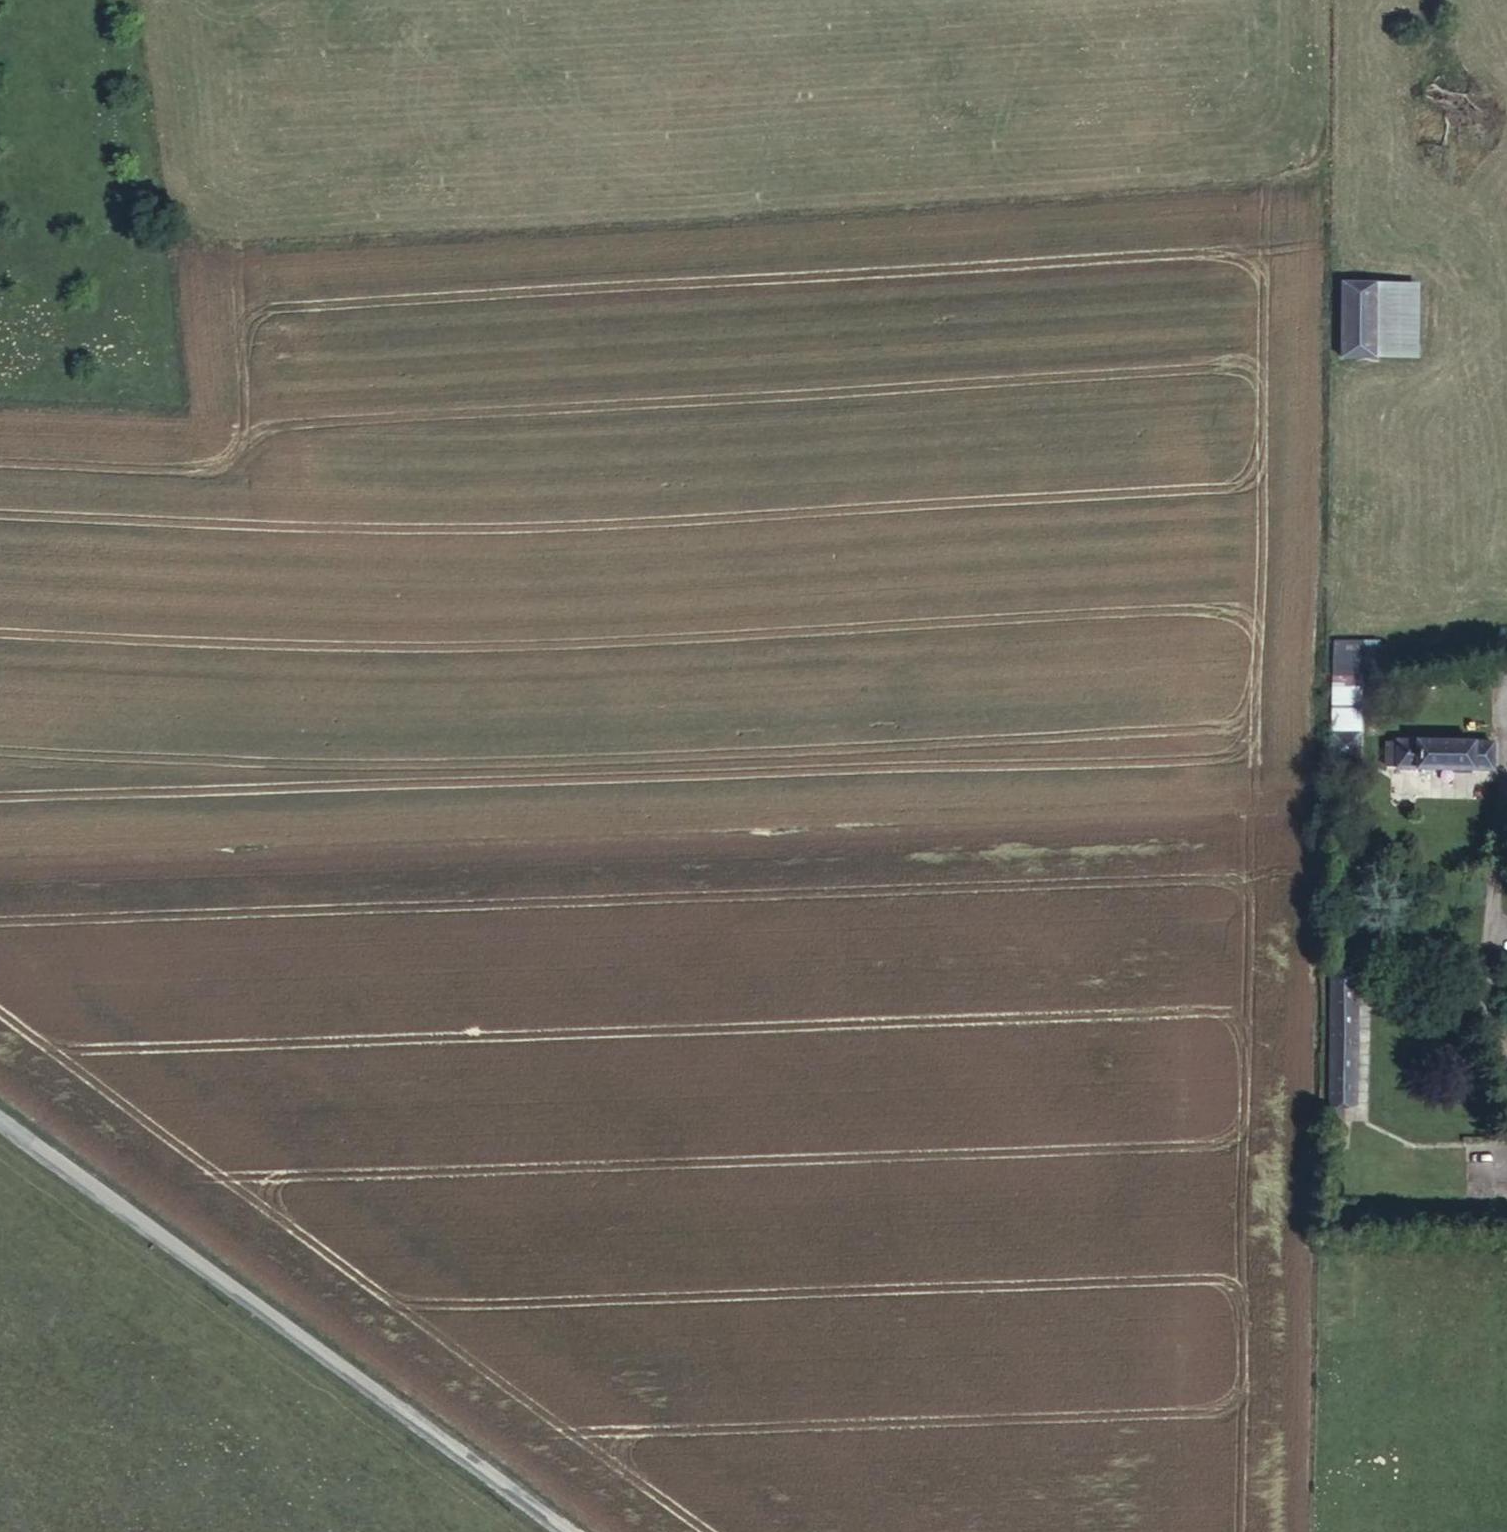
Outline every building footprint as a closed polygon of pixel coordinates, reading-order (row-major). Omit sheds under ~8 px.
[(1342,359),(1376,359),(1377,284),(1343,284),(1342,359)] [(1377,284),(1376,359),(1403,359),(1416,359),(1417,284),(1377,284)] [(1333,640),(1333,674),(1380,674),(1380,640),(1333,640)] [(1331,763),(1362,762),(1361,676),(1330,676),(1331,763)] [(1493,771),(1493,743),(1397,741),(1396,769),(1493,771)] [(1344,1102),(1356,1102),(1358,976),(1330,975),(1329,1147),(1342,1146),(1344,1102)]
